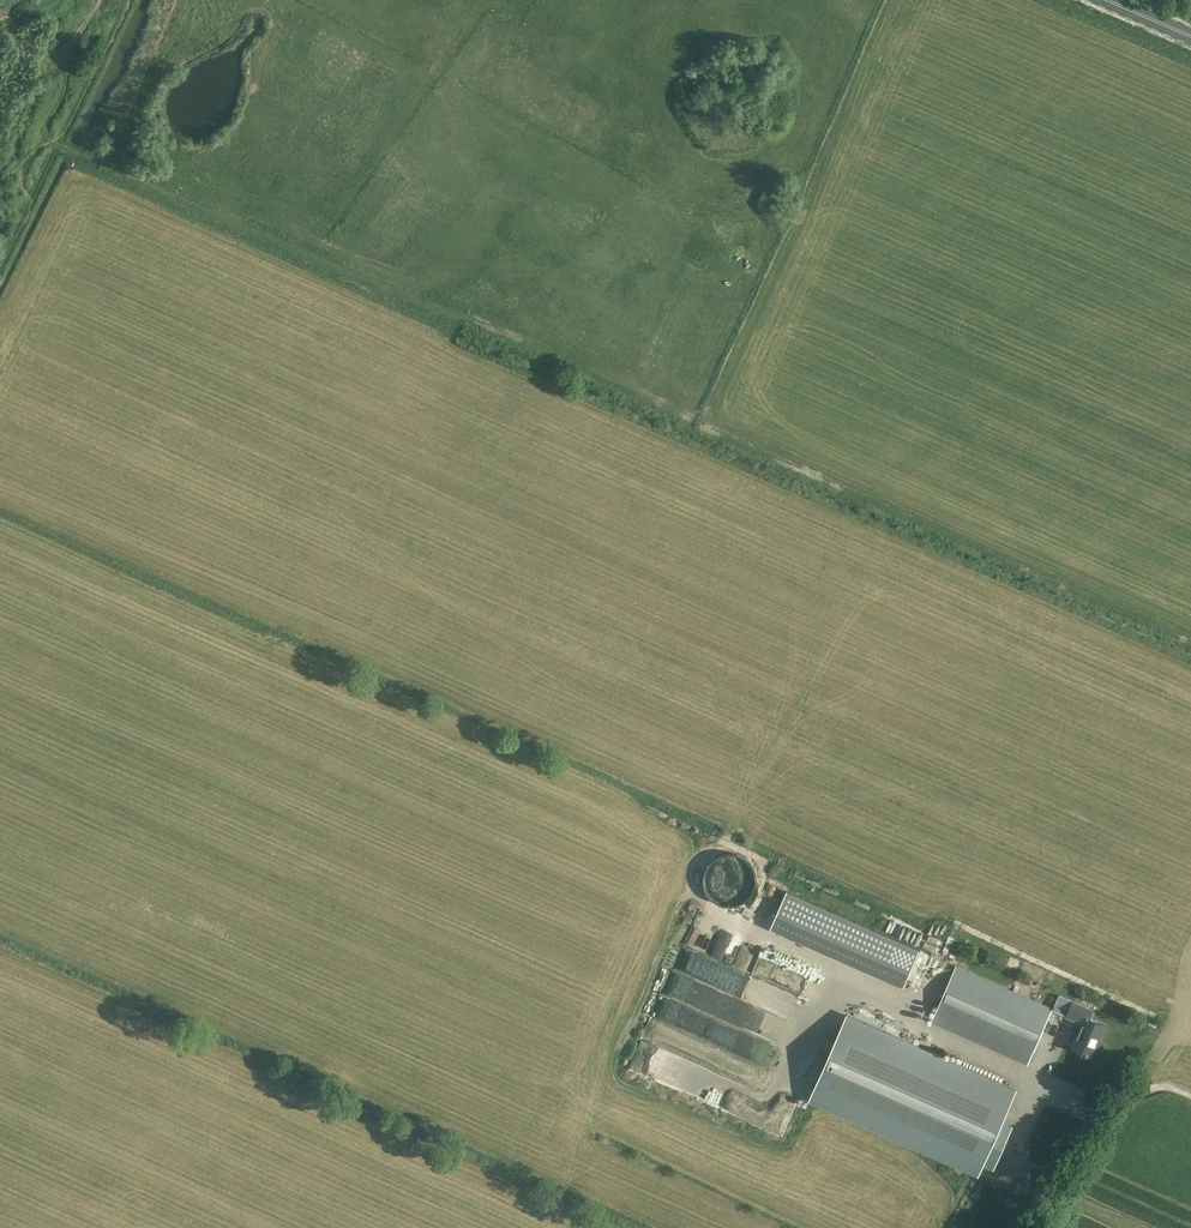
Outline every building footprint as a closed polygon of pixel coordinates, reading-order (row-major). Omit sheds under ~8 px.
[(735,909),(740,886),(730,884),(725,907),(735,909)] [(903,986),(919,950),(787,891),(771,928),(903,986)] [(1052,1008),(957,966),(933,1022),(1028,1063),(1052,1008)] [(677,970),(665,994),(723,1021),(735,996),(677,970)] [(1093,1010),(1074,1002),(1068,1016),(1085,1023),(1074,1048),(1093,1056),(1106,1024),(1090,1017),(1093,1010)] [(692,1034),(675,1029),(682,1007),(674,1005),(670,1019),(651,1014),(644,1040),(695,1054),(699,1040),(691,1038),(692,1034)] [(810,1099),(979,1174),(984,1162),(994,1167),(1012,1126),(1002,1122),(1016,1090),(847,1015),(810,1099)]
